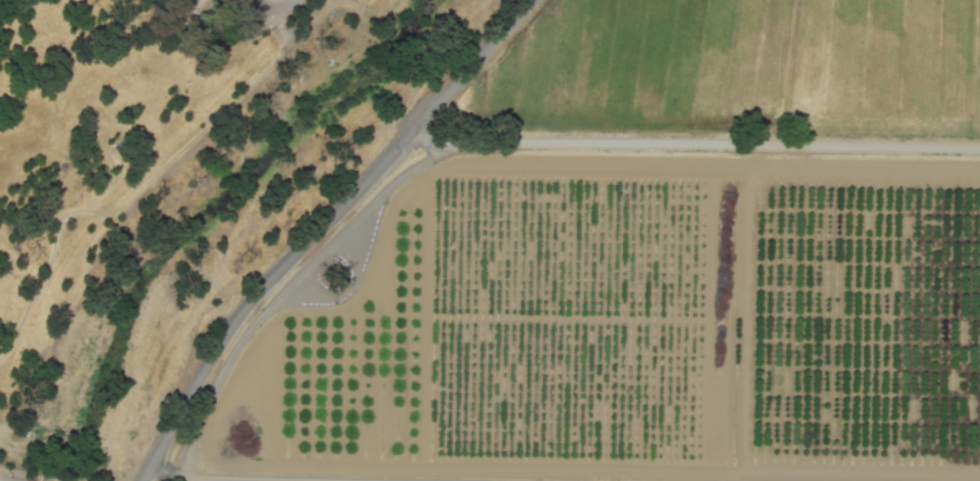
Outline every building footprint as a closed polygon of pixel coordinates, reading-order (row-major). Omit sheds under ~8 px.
[(201,0),(173,0),(171,2),(183,16),(201,0)]
